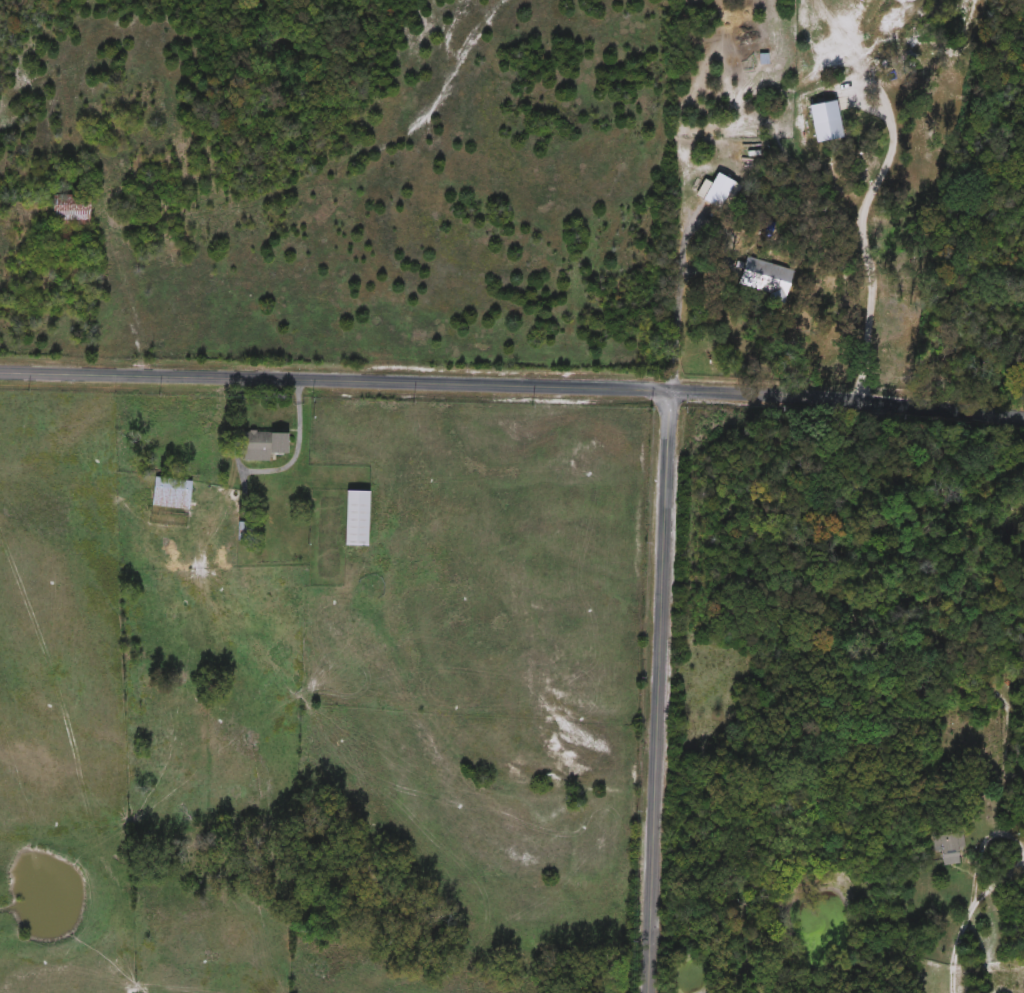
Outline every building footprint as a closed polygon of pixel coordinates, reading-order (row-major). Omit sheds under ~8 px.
[(749,56),(763,53),(764,66),(750,68),(749,56)] [(693,193),(703,182),(706,183),(715,173),(732,187),(712,210),(693,193)] [(56,222),(56,196),(75,196),(75,206),(91,206),(91,222),(56,222)] [(797,268),(788,304),(777,301),(778,295),(738,285),(745,256),(797,268)] [(293,433),(243,433),(243,462),(271,462),(271,455),(293,455),(293,433)] [(192,511),(195,482),(158,478),(154,507),(192,511)] [(372,547),(373,493),(349,492),(348,547),(372,547)] [(962,834),(964,863),(944,865),(943,850),(935,850),(934,836),(962,834)]
